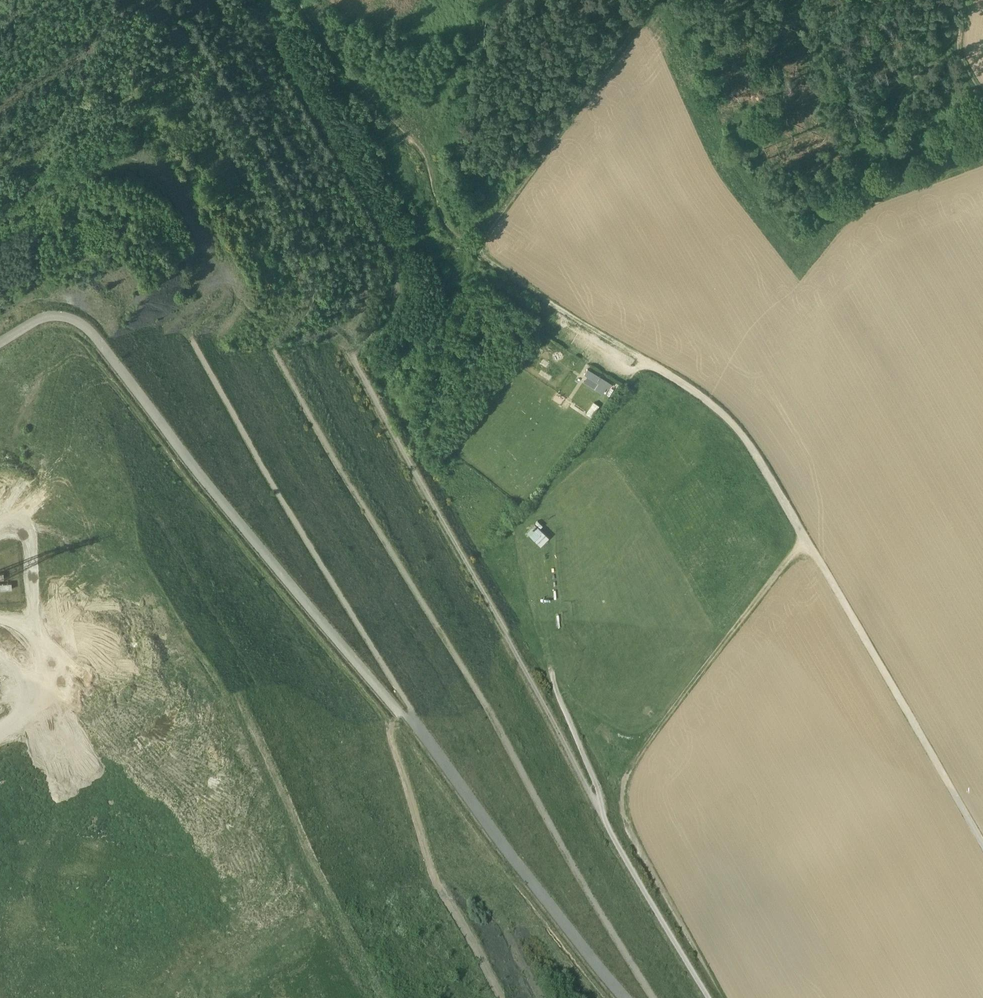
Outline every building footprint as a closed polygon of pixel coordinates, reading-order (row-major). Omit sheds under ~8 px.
[(543,354),(548,364),(562,357),(557,347),(543,354)] [(588,367),(584,373),(598,380),(595,386),(606,393),(613,381),(588,367)] [(541,527),(543,526),(538,521),(527,532),(541,546),(550,537),(541,527)]
